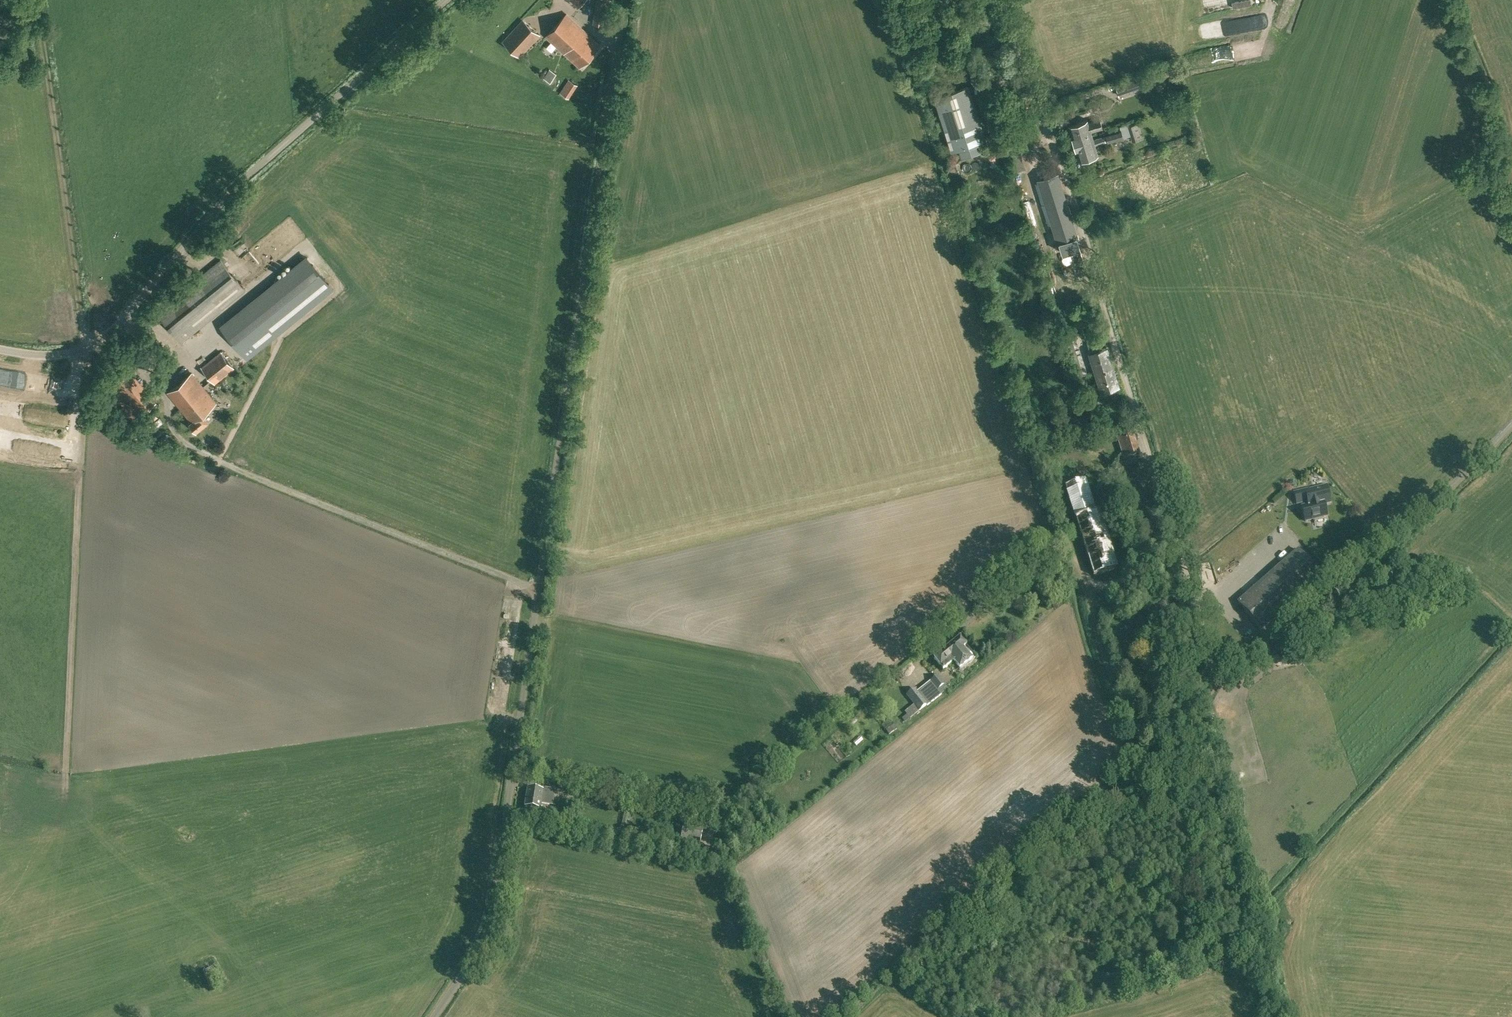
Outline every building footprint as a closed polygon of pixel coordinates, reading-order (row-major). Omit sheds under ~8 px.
[(580,67),(600,45),(566,14),(545,36),(580,67)] [(503,42),(519,57),(539,35),(522,20),(503,42)] [(550,83),(556,73),(549,68),(543,78),(550,83)] [(568,79),(559,92),(569,98),(578,85),(568,79)] [(975,107),(972,97),(969,87),(969,86),(934,96),(939,112),(941,117),(951,150),(959,147),(961,155),(973,151),(981,149),(978,141),(969,112),(976,109),(975,107)] [(1099,117),(1088,120),(1087,119),(1068,125),(1072,137),(1091,131),(1103,128),(1099,117)] [(1121,126),(1125,137),(1132,135),(1128,124),(1121,126)] [(1104,133),(1105,134),(1093,139),(1091,131),(1072,137),(1079,159),(1098,153),(1095,145),(1107,140),(1108,142),(1124,137),(1121,127),(1104,133)] [(1051,242),(1059,240),(1062,253),(1079,248),(1075,236),(1076,236),(1057,173),(1039,178),(1056,233),(1049,235),(1051,242)] [(306,255),(219,326),(247,360),(334,289),(306,255)] [(156,311),(182,342),(245,290),(220,259),(156,311)] [(1102,390),(1118,385),(1106,347),(1099,349),(1096,337),(1087,340),(1090,352),(1102,390)] [(220,349),(200,366),(214,384),(234,368),(220,349)] [(208,421),(201,413),(215,402),(191,372),(167,392),(191,421),(189,423),(196,431),(208,421)] [(125,376),(110,387),(134,421),(150,410),(125,376)] [(148,425),(158,417),(154,412),(143,420),(148,425)] [(1117,437),(1124,459),(1139,455),(1133,433),(1117,437)] [(30,441),(29,449),(38,450),(38,442),(30,441)] [(1084,480),(1065,486),(1075,518),(1094,575),(1117,568),(1098,511),(1095,512),(1086,480),(1084,480)] [(1308,489),(1294,493),(1297,504),(1307,501),(1308,505),(1301,507),(1305,521),(1327,516),(1324,504),(1330,502),(1326,486),(1313,489),(1313,491),(1309,492),(1308,489)] [(1141,535),(1143,534),(1150,530),(1147,523),(1138,527),(1141,535)] [(1298,550),(1238,602),(1262,630),(1322,577),(1298,550)] [(975,656),(960,638),(934,659),(943,670),(954,662),(959,669),(975,656)] [(909,673),(919,684),(932,671),(922,661),(909,673)] [(919,711),(927,705),(927,706),(942,694),(943,696),(948,692),(943,686),(945,684),(938,675),(930,681),(930,682),(917,691),(915,688),(906,695),(914,705),(905,711),(909,718),(918,710),(919,711)] [(551,805),(553,792),(527,788),(525,807),(541,809),(542,804),(551,805)] [(553,813),(543,812),(541,826),(551,827),(553,813)] [(631,813),(624,812),(622,824),(629,825),(631,813)] [(679,845),(698,850),(696,857),(720,862),(721,856),(716,855),(717,849),(700,845),(703,828),(683,824),(679,845)] [(221,981),(214,966),(202,971),(208,987),(221,981)]
